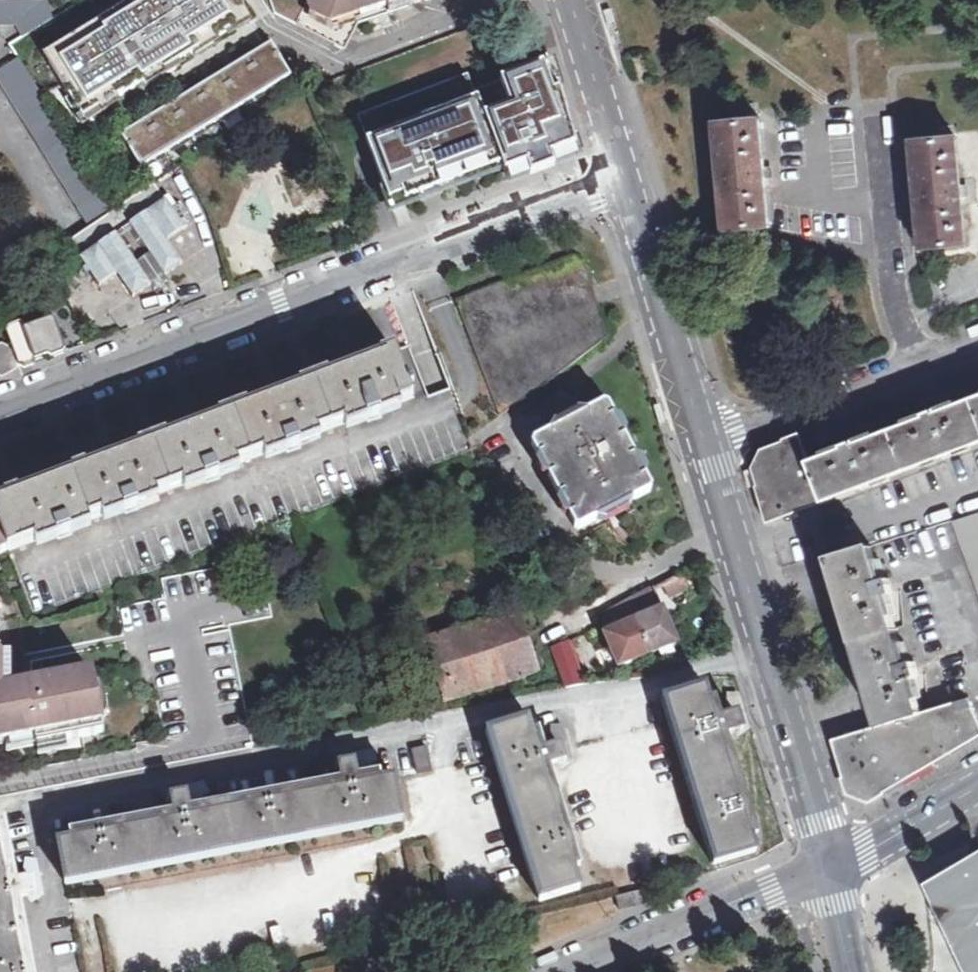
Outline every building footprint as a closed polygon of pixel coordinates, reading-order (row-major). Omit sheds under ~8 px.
[(51,64),(80,113),(98,102),(100,105),(158,69),(157,67),(173,57),(176,61),(192,51),(189,47),(201,40),(204,45),(234,26),(231,21),(246,12),(238,0),(133,0),(115,11),(120,19),(105,28),(100,20),(61,45),(67,54),(51,64)] [(274,14),(276,14),(345,50),(358,24),(390,14),(388,7),(408,0),(269,0),(274,14)] [(16,27),(24,39),(56,20),(50,3),(13,2),(0,2),(0,27),(16,27)] [(612,8),(602,10),(608,30),(618,27),(612,8)] [(115,11),(100,20),(105,28),(120,19),(115,11)] [(231,21),(234,26),(249,17),(246,12),(231,21)] [(271,44),(122,135),(142,168),(291,76),(271,44)] [(67,54),(61,45),(45,55),(51,64),(67,54)] [(0,72),(0,80),(49,160),(90,228),(115,211),(83,161),(21,59),(0,72)] [(468,75),(358,117),(365,134),(389,201),(500,160),(506,173),(575,148),(550,64),(474,93),(468,75)] [(98,102),(80,113),(82,116),(100,105),(98,102)] [(760,121),(717,124),(725,207),(727,231),(770,227),(765,180),(771,179),(770,175),(770,171),(765,171),(760,121)] [(956,139),(913,142),(923,249),(966,245),(961,197),(967,196),(967,192),(966,187),(960,187),(956,139)] [(154,290),(168,281),(164,276),(182,264),(167,241),(185,228),(170,205),(166,201),(156,187),(154,185),(115,211),(90,228),(69,242),(80,258),(79,259),(99,287),(117,275),(133,298),(151,285),(154,290)] [(500,417),(542,386),(607,338),(591,285),(586,266),(582,261),(577,258),(573,257),(569,258),(456,301),(500,417)] [(18,355),(21,365),(25,368),(33,365),(35,361),(48,356),(52,358),(63,353),(65,348),(56,322),(54,320),(26,331),(24,328),(20,326),(13,329),(11,336),(18,355)] [(2,375),(14,368),(21,365),(18,355),(5,347),(0,350),(0,374),(2,375)] [(8,552),(56,533),(58,539),(74,533),(72,528),(123,509),(124,513),(140,507),(138,503),(205,477),(206,481),(221,475),(220,471),(284,447),(286,452),(302,446),(300,442),(368,417),(369,421),(382,416),(381,412),(413,399),(395,353),(359,366),(275,398),(197,427),(115,458),(46,484),(0,501),(0,530),(8,552)] [(824,501),(977,442),(977,398),(938,413),(936,406),(929,408),(923,411),(926,418),(857,444),(854,437),(848,440),(841,442),(844,449),(810,462),(824,501)] [(651,488),(645,477),(639,476),(632,462),(634,456),(629,447),(624,438),(618,435),(612,423),(614,417),(608,406),(604,404),(568,424),(534,442),(532,446),(538,456),(544,458),(552,473),(565,497),(571,510),(570,516),(576,527),(580,528),(649,492),(651,488)] [(662,408),(653,411),(660,430),(668,427),(662,408)] [(824,501),(810,462),(800,433),(784,440),(785,442),(762,450),(757,461),(753,468),(759,486),(757,486),(768,523),(824,501)] [(552,473),(550,478),(559,495),(565,497),(552,473)] [(954,523),(977,593),(977,514),(954,523)] [(8,552),(0,530),(0,555),(8,552)] [(881,725),(921,713),(910,677),(918,675),(916,668),(914,661),(907,663),(886,595),(893,593),(888,578),(881,581),(871,546),(830,558),(843,600),(881,725)] [(677,577),(664,583),(671,597),(684,590),(677,577)] [(651,654),(677,642),(668,621),(654,589),(630,601),(627,602),(651,654)] [(608,613),(606,617),(605,620),(605,625),(607,629),(609,633),(606,634),(620,667),(651,654),(627,602),(608,613)] [(426,644),(448,706),(540,674),(533,654),(518,612),(426,644)] [(35,739),(37,747),(103,734),(97,699),(93,673),(33,684),(23,686),(20,686),(3,689),(4,634),(0,633),(0,745),(35,739)] [(553,649),(568,687),(584,681),(569,643),(553,649)] [(704,687),(663,700),(671,725),(714,864),(755,851),(719,735),(742,728),(740,721),(737,714),(715,722),(704,687)] [(881,725),(833,740),(850,793),(870,801),(927,767),(977,737),(977,719),(968,697),(921,713),(881,725)] [(530,726),(528,719),(486,733),(494,756),(540,900),(580,888),(543,768),(563,762),(559,747),(539,753),(530,726)] [(425,748),(410,752),(417,777),(432,773),(425,748)] [(341,766),(345,788),(190,817),(186,797),(173,799),(177,819),(58,842),(66,884),(402,820),(395,778),(358,785),(354,764),(341,766)] [(35,894),(33,881),(10,885),(0,833),(0,971),(27,971),(13,899),(35,894)] [(977,971),(977,854),(965,861),(968,877),(959,882),(977,971)] [(617,896),(620,910),(652,903),(648,889),(617,896)]
